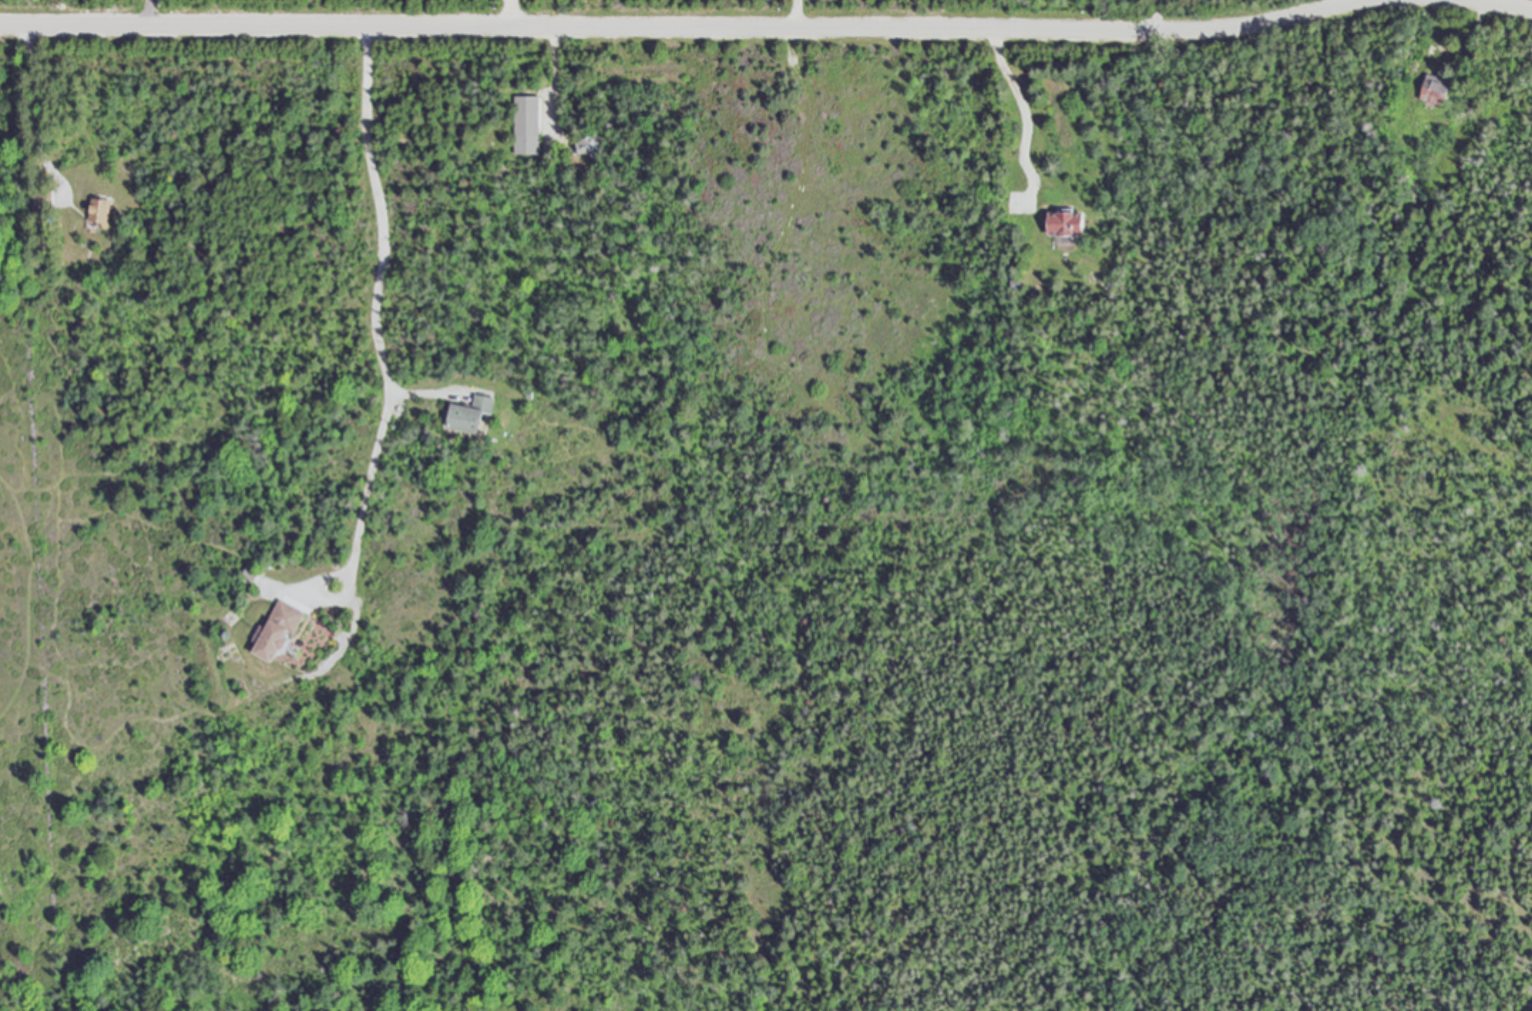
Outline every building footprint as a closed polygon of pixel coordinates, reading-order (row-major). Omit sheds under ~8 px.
[(1420,98),(1444,107),(1454,79),(1430,71),(1420,98)] [(540,154),(540,95),(515,95),(515,154),(540,154)] [(579,152),(599,149),(597,135),(576,139),(579,152)] [(109,228),(112,199),(93,197),(90,226),(109,228)] [(1050,236),(1085,236),(1085,211),(1050,211),(1050,236)] [(482,433),(484,415),(493,416),(496,397),(476,394),(474,407),(453,404),(449,428),(482,433)] [(303,609),(279,598),(255,653),(280,664),(303,609)]
